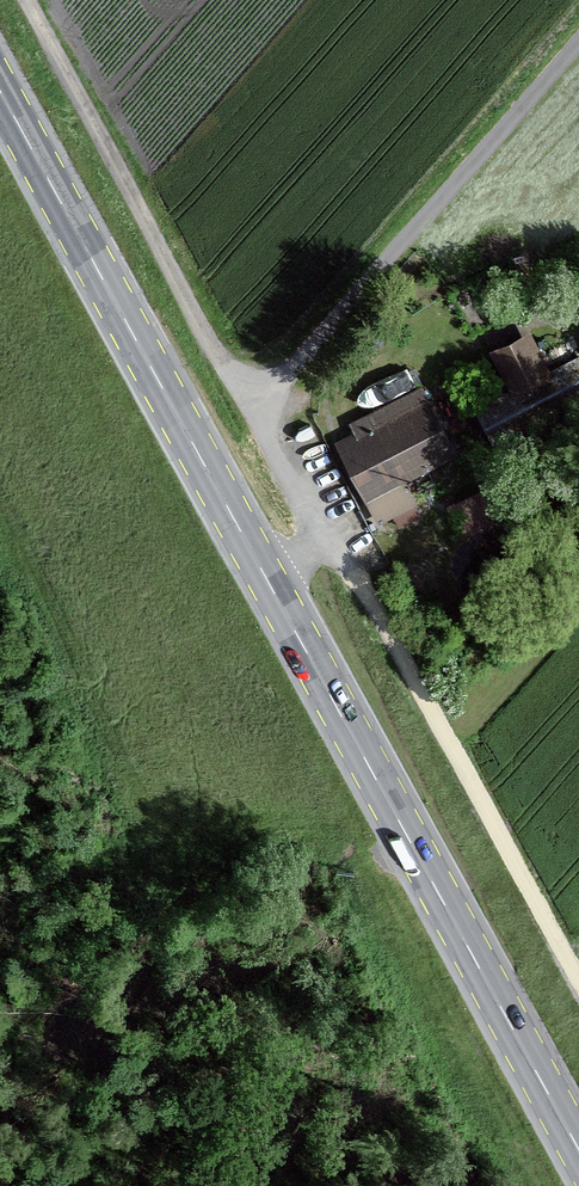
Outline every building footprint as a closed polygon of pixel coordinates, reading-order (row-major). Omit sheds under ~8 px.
[(497,356),(515,392),(480,409),(501,450),(578,410),(578,358),(547,374),(530,340),(497,356)] [(428,395),(334,442),(367,507),(461,460),(428,395)]
